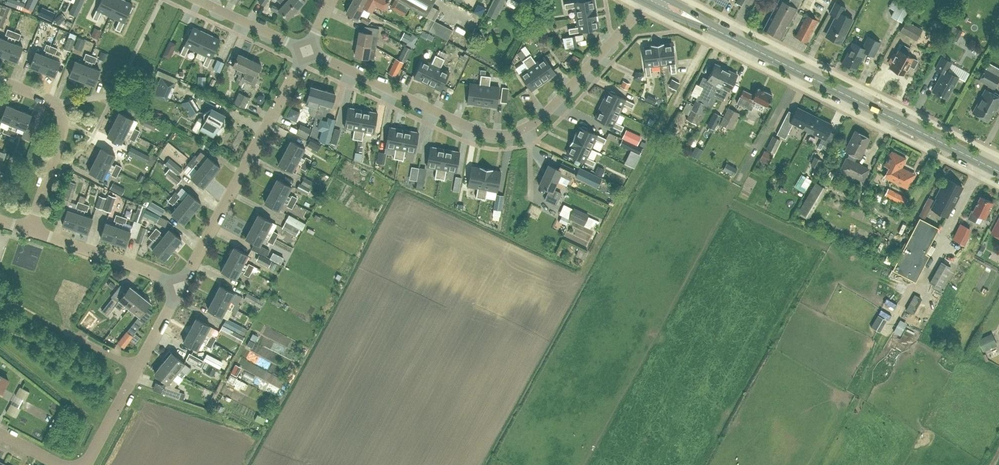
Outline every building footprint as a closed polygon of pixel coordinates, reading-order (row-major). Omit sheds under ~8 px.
[(24,7),(32,11),(37,0),(28,0),(24,7)] [(84,0),(75,0),(69,13),(76,16),(84,0)] [(118,0),(101,0),(97,9),(92,18),(97,20),(101,12),(110,16),(118,0)] [(110,16),(119,20),(115,29),(120,31),(124,22),(124,21),(129,11),(130,12),(133,7),(131,6),(132,4),(131,3),(124,0),(118,0),(110,16)] [(296,9),(287,1),(286,0),(277,0),(283,5),(280,8),(273,5),(271,9),(278,12),(279,10),(288,18),(296,9)] [(296,9),(305,0),(286,0),(287,1),(296,9)] [(375,3),(384,8),(389,0),(353,0),(352,1),(363,7),(372,12),(372,11),(371,11),(375,3)] [(409,6),(398,0),(394,6),(405,12),(409,6)] [(409,6),(426,16),(429,17),(423,28),(447,41),(453,30),(435,20),(440,10),(432,6),(435,0),(398,0),(409,6)] [(505,0),(493,0),(486,13),(495,18),(505,0)] [(596,13),(594,0),(585,0),(574,2),(574,1),(564,3),(565,8),(574,7),(576,17),(596,13)] [(801,0),(778,0),(777,3),(775,1),(772,7),(774,8),(763,28),(775,34),(774,35),(779,38),(780,37),(781,37),(797,7),(801,0)] [(171,16),(175,4),(166,1),(162,12),(171,16)] [(357,18),(363,7),(352,1),(346,12),(357,18)] [(890,15),(902,22),(910,7),(898,1),(890,15)] [(840,43),(852,18),(842,13),(845,7),(835,2),(829,13),(835,16),(829,29),(831,29),(827,36),(840,43)] [(481,15),(485,7),(477,3),(473,11),(481,15)] [(3,4),(0,11),(0,28),(2,29),(10,7),(3,4)] [(48,9),(44,17),(52,20),(55,12),(48,9)] [(596,13),(576,17),(578,26),(568,28),(569,33),(579,32),(579,31),(598,28),(596,13)] [(59,15),(54,19),(58,24),(63,20),(59,15)] [(813,18),(807,15),(795,36),(806,41),(817,20),(818,17),(815,15),(813,18)] [(368,24),(370,20),(363,16),(360,20),(368,24)] [(916,40),(922,29),(905,20),(899,31),(916,40)] [(374,46),(376,47),(379,28),(365,26),(364,32),(359,31),(357,43),(374,46)] [(542,36),(545,27),(533,26),(530,32),(542,36)] [(198,51),(206,33),(193,27),(192,29),(190,28),(188,34),(189,34),(185,44),(184,44),(180,53),(185,56),(189,47),(198,51)] [(962,30),(956,27),(951,39),(956,42),(962,30)] [(14,31),(8,29),(5,34),(9,36),(7,40),(0,37),(0,55),(5,56),(14,31)] [(14,31),(5,56),(17,61),(23,46),(14,42),(15,38),(19,40),(21,34),(14,31)] [(91,36),(98,40),(101,34),(93,31),(91,36)] [(71,51),(75,40),(75,39),(76,35),(70,32),(63,48),(71,51)] [(220,39),(206,33),(198,51),(207,55),(203,64),(207,66),(212,57),(211,57),(220,39)] [(575,35),(563,37),(565,48),(577,46),(575,35)] [(873,56),(880,42),(868,36),(862,47),(852,42),(842,62),(855,69),(861,59),(862,59),(866,52),(873,56)] [(74,44),(82,47),(85,40),(77,37),(74,44)] [(174,49),(176,44),(169,40),(167,45),(174,49)] [(407,41),(404,46),(411,49),(414,44),(407,41)] [(374,59),(376,47),(374,46),(357,43),(355,55),(367,57),(367,58),(374,59)] [(657,44),(660,64),(669,63),(670,63),(671,73),(676,72),(675,62),(674,62),(673,51),(675,51),(674,45),(672,45),(672,43),(657,44)] [(42,71),(52,46),(47,44),(44,49),(46,50),(45,55),(36,51),(30,66),(42,71)] [(650,66),(660,64),(657,44),(643,46),(645,66),(644,66),(646,76),(651,75),(650,66)] [(907,54),(910,48),(902,44),(898,49),(896,54),(893,53),(889,61),(891,62),(889,66),(904,74),(908,65),(913,67),(917,60),(913,58),(913,57),(907,54)] [(52,46),(42,71),(55,76),(60,61),(51,57),(53,53),(55,54),(57,48),(52,46)] [(405,62),(411,49),(404,46),(398,58),(405,62)] [(82,80),(91,55),(86,53),(84,59),(86,59),(84,64),(75,60),(69,75),(82,80)] [(242,75),(250,59),(238,54),(233,65),(238,68),(236,73),(239,74),(242,75)] [(427,84),(440,56),(435,54),(431,63),(422,59),(414,77),(427,84)] [(526,57),(543,82),(555,73),(544,56),(536,62),(530,54),(526,57)] [(574,54),(570,59),(575,64),(579,59),(574,54)] [(91,55),(82,80),(94,85),(100,70),(91,66),(92,62),(95,63),(97,57),(91,55)] [(440,56),(427,84),(441,90),(449,71),(440,67),(444,59),(440,56)] [(543,82),(526,57),(522,60),(527,68),(519,74),(531,90),(543,82)] [(946,98),(958,77),(946,71),(951,62),(941,57),(935,68),(942,72),(932,90),(946,98)] [(239,74),(237,78),(243,81),(244,80),(254,84),(258,76),(256,75),(257,72),(258,72),(260,72),(262,68),(261,66),(260,66),(261,64),(250,59),(242,75),(239,74)] [(389,72),(396,76),(403,63),(396,59),(389,72)] [(223,63),(217,60),(213,69),(219,71),(223,63)] [(716,97),(713,95),(726,69),(714,64),(707,79),(703,77),(699,85),(704,87),(699,96),(698,95),(686,119),(698,125),(707,108),(709,110),(712,105),(716,97)] [(142,75),(144,69),(137,65),(134,71),(142,75)] [(713,95),(716,97),(717,97),(722,87),(729,90),(737,75),(726,69),(713,95)] [(998,79),(998,76),(985,69),(979,79),(988,85),(986,89),(985,88),(972,112),(987,120),(995,106),(997,107),(998,103),(998,96),(991,92),(993,87),(994,88),(998,79)] [(168,101),(176,83),(174,82),(176,78),(158,70),(156,74),(161,76),(153,95),(168,101)] [(482,105),(486,75),(481,74),(479,84),(470,83),(467,103),(482,105)] [(486,75),(482,105),(497,107),(499,86),(489,85),(491,76),(486,75)] [(676,76),(672,85),(680,88),(683,79),(676,76)] [(315,116),(323,90),(311,87),(307,99),(313,101),(309,114),(315,116)] [(767,106),(772,95),(757,87),(754,95),(743,90),(736,102),(751,110),(756,100),(767,106)] [(335,94),(323,90),(315,116),(322,118),(326,104),(331,106),(335,94)] [(601,104),(619,113),(623,104),(632,108),(634,103),(625,98),(625,99),(615,94),(615,93),(610,90),(610,92),(607,90),(601,104)] [(235,103),(245,108),(250,97),(240,92),(235,103)] [(260,107),(264,98),(258,95),(254,103),(260,107)] [(192,117),(198,113),(198,111),(199,109),(192,98),(190,98),(182,103),(182,105),(189,116),(191,116),(192,117)] [(9,134),(19,109),(7,104),(1,120),(10,123),(8,127),(5,126),(3,132),(9,134)] [(612,125),(612,126),(621,131),(624,126),(615,122),(619,113),(601,104),(595,117),(612,125)] [(294,106),(291,116),(300,119),(304,109),(294,106)] [(357,139),(363,110),(348,107),(344,127),(354,129),(352,138),(357,139)] [(739,113),(728,107),(720,123),(731,129),(739,113)] [(807,130),(815,115),(797,107),(794,113),(788,111),(777,134),(785,138),(793,123),(807,130)] [(198,133),(200,129),(213,136),(215,134),(217,135),(223,131),(223,125),(225,124),(225,115),(211,108),(204,113),(204,117),(199,118),(192,130),(198,133)] [(19,109),(9,134),(16,137),(18,131),(15,130),(16,126),(25,129),(22,137),(29,140),(36,123),(29,121),(31,114),(19,109)] [(363,110),(357,139),(362,140),(364,131),(374,132),(377,112),(363,110)] [(113,123),(137,136),(140,130),(134,128),(133,130),(129,128),(133,119),(119,112),(113,123)] [(162,120),(162,113),(152,112),(151,119),(162,120)] [(706,126),(714,130),(721,116),(714,112),(706,126)] [(815,115),(807,130),(822,137),(817,146),(825,151),(834,133),(828,131),(832,124),(815,115)] [(160,131),(162,126),(143,116),(140,123),(154,130),(155,128),(160,131)] [(322,130),(319,141),(328,144),(335,120),(328,118),(324,131),(322,130)] [(129,138),(135,141),(137,136),(113,123),(107,135),(122,142),(126,134),(130,136),(129,138)] [(306,139),(311,128),(300,124),(295,134),(306,139)] [(340,143),(345,127),(339,125),(334,142),(340,143)] [(573,139),(591,148),(595,139),(604,143),(606,138),(597,134),(587,129),(587,128),(582,125),(581,127),(579,126),(573,139)] [(398,159),(404,129),(389,127),(385,147),(395,148),(393,158),(398,159)] [(404,129),(398,159),(403,160),(405,150),(415,152),(418,132),(404,129)] [(623,138),(637,145),(641,137),(626,130),(623,138)] [(859,157),(869,138),(855,130),(845,150),(849,152),(847,158),(846,158),(841,169),(863,180),(868,169),(854,161),(857,156),(859,157)] [(774,152),(780,139),(773,136),(767,148),(774,152)] [(591,148),(573,139),(567,153),(584,161),(593,166),(596,161),(587,157),(591,148)] [(639,154),(642,148),(622,139),(619,144),(639,154)] [(291,140),(284,152),(308,165),(311,160),(305,157),(304,159),(300,157),(305,148),(291,140)] [(173,141),(170,146),(184,157),(188,152),(173,141)] [(439,178),(445,149),(430,146),(427,166),(436,168),(435,177),(439,178)] [(95,159),(119,171),(121,166),(116,164),(115,166),(111,164),(115,155),(101,148),(95,159)] [(445,149),(439,178),(444,179),(446,170),(456,171),(459,152),(445,149)] [(695,149),(691,155),(697,159),(701,152),(695,149)] [(771,153),(764,150),(759,160),(766,163),(771,153)] [(150,156),(140,151),(137,158),(145,162),(153,166),(156,160),(155,160),(157,156),(151,153),(150,156)] [(908,188),(910,184),(915,174),(908,170),(901,167),(906,158),(891,151),(887,159),(890,160),(887,166),(888,167),(884,176),(908,188)] [(305,170),(308,165),(284,152),(278,164),(292,171),(297,163),(301,165),(300,167),(305,170)] [(191,160),(212,177),(220,167),(208,156),(201,164),(198,161),(199,159),(195,155),(191,160)] [(814,156),(810,165),(818,169),(823,160),(814,156)] [(178,175),(183,169),(169,158),(165,163),(178,175)] [(116,177),(119,171),(95,159),(89,171),(103,178),(108,170),(112,172),(111,174),(116,177)] [(203,187),(212,177),(191,160),(187,164),(192,168),(193,166),(197,169),(191,177),(203,187)] [(543,175),(557,181),(566,185),(569,179),(570,179),(574,169),(561,163),(558,169),(548,164),(543,175)] [(727,163),(723,170),(734,175),(737,169),(727,163)] [(476,197),(481,198),(486,169),(471,166),(468,186),(477,187),(476,197)] [(578,170),(575,176),(591,184),(594,178),(595,176),(579,168),(578,170)] [(177,184),(181,179),(169,169),(165,174),(177,184)] [(486,169),(481,198),(485,199),(487,189),(497,191),(501,171),(486,169)] [(457,188),(467,189),(468,174),(457,174),(457,188)] [(553,189),(557,181),(543,175),(539,185),(549,190),(545,199),(556,204),(561,192),(553,189)] [(310,188),(313,182),(304,177),(301,183),(310,188)] [(812,180),(806,177),(801,185),(807,189),(812,180)] [(962,186),(947,178),(943,186),(942,185),(936,197),(937,198),(932,207),(931,207),(931,208),(946,216),(947,215),(946,215),(951,206),(952,206),(954,201),(955,201),(958,195),(957,195),(962,186)] [(271,190),(294,203),(297,198),(292,195),(291,197),(287,195),(291,186),(277,179),(271,190)] [(810,217),(827,188),(815,182),(798,211),(810,217)] [(122,195),(125,189),(113,183),(109,189),(122,195)] [(310,189),(299,183),(296,188),(307,194),(310,189)] [(70,201),(74,190),(75,187),(69,185),(64,199),(70,201)] [(905,205),(908,198),(888,188),(884,195),(905,205)] [(292,208),(294,203),(271,190),(264,202),(279,210),(283,201),(287,203),(286,205),(292,208)] [(172,196),(192,213),(201,203),(188,192),(182,200),(179,197),(180,195),(175,191),(172,196)] [(75,228),(83,203),(87,194),(81,192),(78,201),(76,207),(78,208),(77,212),(67,209),(62,224),(75,228)] [(111,212),(116,197),(108,194),(103,210),(111,212)] [(102,209),(106,198),(99,195),(95,207),(102,209)] [(503,196),(496,195),(493,209),(500,210),(503,196)] [(184,223),(192,213),(172,196),(168,200),(173,204),(174,202),(178,205),(171,213),(184,223)] [(986,217),(993,202),(981,196),(974,211),(972,210),(969,218),(976,221),(979,214),(986,217)] [(934,200),(928,197),(919,215),(925,218),(934,200)] [(149,202),(145,200),(143,205),(147,207),(161,215),(164,209),(150,201),(149,202)] [(536,201),(533,209),(541,213),(544,204),(536,201)] [(83,203),(75,228),(87,233),(93,217),(83,214),(85,210),(87,211),(89,205),(83,203)] [(140,223),(143,215),(145,209),(146,206),(139,204),(136,212),(134,211),(131,220),(140,223)] [(906,205),(902,213),(906,215),(910,207),(906,205)] [(584,225),(589,215),(573,207),(568,218),(584,225)] [(145,209),(143,215),(157,222),(160,215),(145,209)] [(113,242),(122,216),(116,214),(114,220),(117,221),(115,225),(106,222),(101,237),(113,242)] [(272,222),(258,214),(252,226),(275,238),(278,233),(273,230),(272,232),(267,230),(272,222)] [(302,230),(305,223),(289,214),(285,221),(302,230)] [(125,224),(127,218),(122,216),(113,242),(126,246),(131,231),(122,227),(123,223),(125,224)] [(559,221),(566,224),(568,219),(561,216),(559,221)] [(901,252),(892,269),(915,281),(925,262),(921,260),(938,227),(919,217),(906,243),(904,242),(899,251),(901,252)] [(296,234),(299,229),(285,222),(282,227),(296,234)] [(955,234),(965,238),(970,228),(960,224),(955,234)] [(146,228),(140,226),(135,241),(141,243),(146,228)] [(273,244),(275,238),(252,226),(245,237),(254,242),(251,249),(266,256),(270,250),(260,245),(264,236),(268,239),(267,241),(273,244)] [(152,232),(173,249),(181,239),(169,229),(163,236),(159,233),(161,232),(156,228),(152,232)] [(164,259),(173,249),(152,232),(149,237),(153,241),(155,239),(158,242),(152,249),(164,259)] [(227,259),(251,271),(254,266),(248,263),(247,265),(243,263),(248,254),(234,247),(227,259)] [(283,256),(291,258),(293,249),(286,247),(283,256)] [(587,253),(579,249),(576,255),(584,259),(587,253)] [(248,276),(251,271),(227,259),(221,270),(236,278),(240,269),(244,271),(243,273),(248,276)] [(939,288),(950,267),(940,261),(929,282),(939,288)] [(924,269),(921,279),(926,280),(929,271),(924,269)] [(214,297),(238,309),(240,304),(235,301),(234,303),(230,301),(234,293),(220,285),(214,297)] [(129,308),(140,294),(130,286),(118,301),(113,297),(102,310),(107,315),(115,305),(120,309),(124,303),(129,308)] [(918,311),(925,295),(917,291),(910,307),(918,311)] [(260,307),(263,301),(247,292),(243,298),(260,307)] [(140,294),(129,308),(139,316),(127,330),(133,335),(143,322),(144,323),(153,312),(146,307),(151,302),(140,294)] [(235,315),(238,309),(214,297),(208,309),(222,316),(226,307),(230,310),(229,312),(235,315)] [(878,315),(871,327),(877,330),(883,318),(878,315)] [(89,318),(84,325),(91,329),(95,323),(89,318)] [(190,330),(213,342),(216,337),(211,334),(209,336),(205,334),(210,326),(196,318),(190,330)] [(243,334),(247,328),(226,318),(223,324),(243,334)] [(903,318),(899,324),(905,329),(907,327),(915,333),(918,329),(903,318)] [(106,336),(110,330),(102,324),(98,331),(106,336)] [(241,343),(244,337),(223,325),(219,331),(241,343)] [(211,347),(213,342),(190,330),(183,341),(198,349),(202,340),(206,342),(205,344),(211,347)] [(139,337),(135,334),(130,340),(135,343),(139,337)] [(264,341),(268,344),(273,337),(268,334),(264,341)] [(987,335),(979,339),(985,350),(993,346),(987,335)] [(255,342),(249,339),(246,345),(252,348),(255,342)] [(163,362),(176,373),(182,377),(185,372),(180,368),(185,363),(169,350),(164,356),(166,358),(163,362)] [(186,359),(201,367),(205,361),(189,353),(186,359)] [(206,354),(204,359),(210,363),(213,357),(206,354)] [(205,361),(201,367),(207,370),(209,365),(210,364),(205,361)] [(172,378),(176,373),(163,362),(155,372),(168,383),(174,387),(177,382),(172,378)] [(216,369),(209,365),(207,370),(205,372),(212,376),(216,369)] [(234,365),(230,373),(236,376),(240,368),(234,365)] [(2,393),(3,392),(2,392),(4,388),(9,380),(1,376),(0,376),(0,392),(2,393)] [(30,391),(20,386),(15,395),(25,400),(30,391)] [(165,386),(162,393),(179,398),(181,392),(165,386)] [(6,412),(16,417),(21,408),(11,403),(6,412)] [(219,414),(223,406),(219,404),(215,412),(219,414)]
